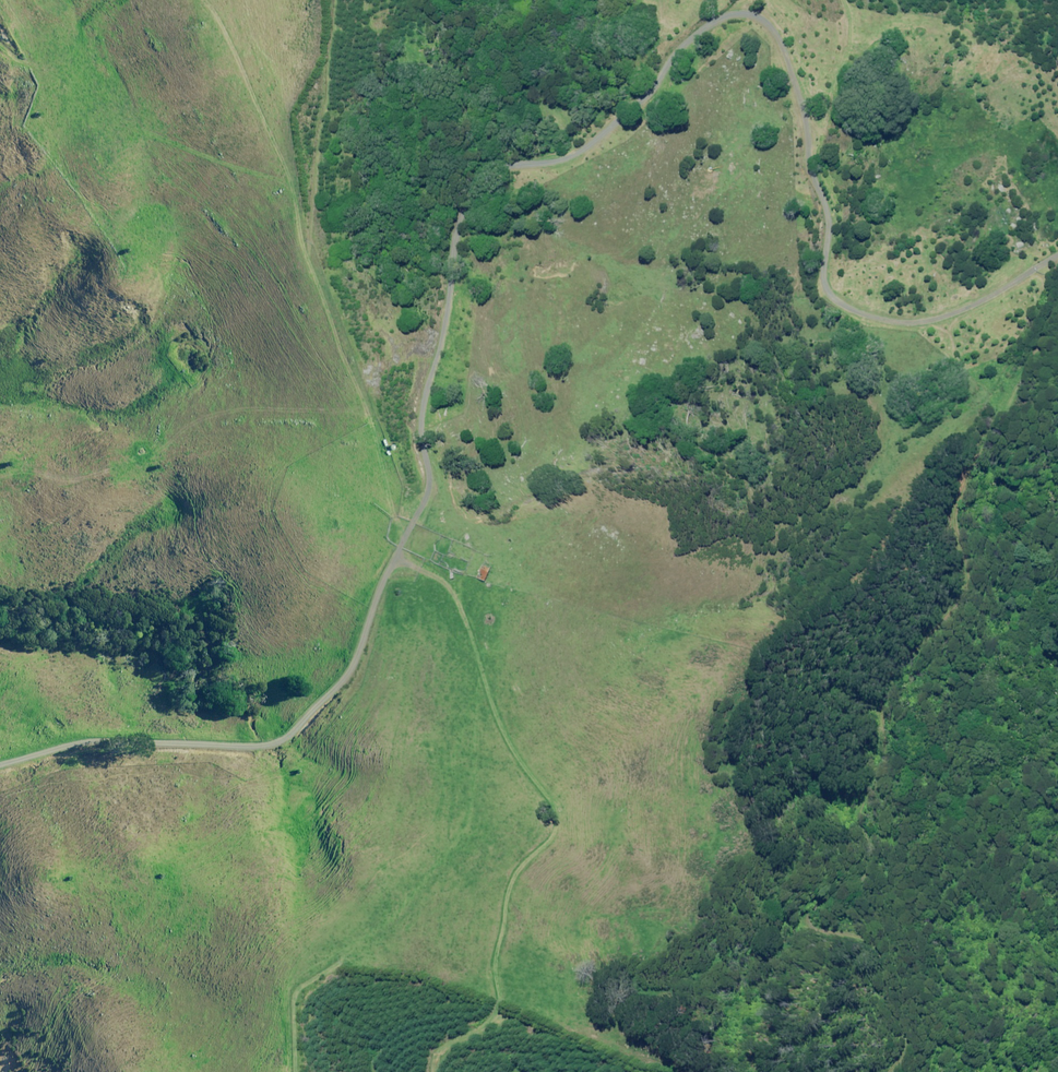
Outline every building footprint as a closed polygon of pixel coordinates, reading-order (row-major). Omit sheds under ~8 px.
[(478,577),(486,580),(490,568),(483,565),(478,577)]
